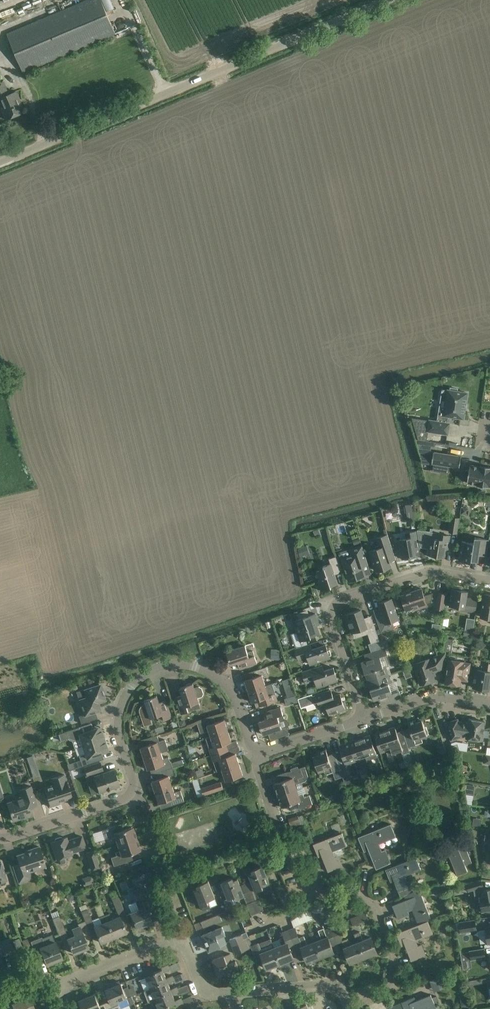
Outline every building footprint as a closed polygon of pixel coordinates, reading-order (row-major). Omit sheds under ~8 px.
[(23,72),(116,34),(101,0),(87,0),(7,34),(23,72)] [(14,5),(18,3),(22,15),(34,11),(32,4),(36,3),(35,0),(13,0),(14,5)] [(25,112),(16,91),(9,95),(3,81),(0,82),(0,103),(7,120),(25,112)] [(463,419),(465,407),(467,393),(457,391),(457,389),(451,388),(450,390),(448,390),(445,411),(438,410),(437,420),(430,419),(428,431),(448,434),(449,423),(448,423),(448,416),(463,419)] [(461,457),(434,452),(432,463),(459,468),(461,457)] [(489,467),(488,467),(484,466),(483,466),(480,466),(480,467),(470,465),(469,470),(467,470),(465,471),(464,476),(466,478),(468,478),(467,483),(477,484),(477,485),(488,487),(489,486),(489,467)] [(454,499),(450,525),(449,532),(457,533),(458,526),(462,500),(454,499)] [(468,515),(469,508),(461,507),(460,514),(468,515)] [(407,513),(408,520),(415,519),(414,512),(407,513)] [(369,551),(372,560),(375,570),(377,569),(378,571),(391,567),(389,560),(395,558),(388,535),(387,534),(385,529),(383,530),(385,535),(376,537),(379,545),(375,547),(376,549),(369,551)] [(417,530),(405,533),(406,538),(399,539),(402,559),(415,557),(414,549),(420,548),(417,530)] [(448,549),(449,539),(450,535),(437,533),(437,538),(433,538),(432,544),(430,544),(430,546),(429,545),(427,554),(444,557),(445,549),(448,549)] [(471,561),(473,561),(478,562),(479,555),(486,556),(488,546),(489,540),(475,537),(474,543),(462,541),(459,561),(471,562),(471,561)] [(300,557),(309,554),(307,545),(297,548),(300,557)] [(354,579),(355,581),(360,579),(360,577),(365,576),(362,566),(368,564),(362,545),(350,549),(352,556),(342,559),(349,581),(354,579)] [(329,559),(330,562),(330,564),(323,566),(324,568),(317,571),(320,580),(318,581),(322,591),(331,588),(331,586),(338,584),(334,572),(340,570),(336,557),(329,559)] [(461,590),(462,588),(455,587),(454,589),(452,589),(449,606),(457,607),(457,609),(476,612),(478,599),(467,597),(468,591),(461,590)] [(401,595),(404,605),(406,610),(412,608),(412,610),(427,605),(426,604),(431,602),(433,593),(424,596),(421,588),(401,595)] [(444,610),(444,604),(446,594),(438,593),(436,609),(444,610)] [(484,594),(481,617),(489,618),(489,595),(484,594)] [(375,612),(378,622),(381,631),(394,627),(392,621),(398,619),(391,598),(378,603),(381,610),(375,612)] [(361,610),(346,615),(352,633),(367,628),(361,610)] [(298,611),(291,613),(293,619),(295,620),(297,626),(296,627),(301,642),(302,646),(308,644),(306,640),(311,638),(311,636),(319,633),(317,626),(319,625),(315,613),(310,615),(298,619),(297,613),(299,613),(298,611)] [(375,628),(367,630),(371,643),(379,641),(375,628)] [(472,637),(473,630),(465,629),(463,635),(472,637)] [(300,647),(295,649),(299,660),(308,657),(310,664),(321,661),(330,657),(329,655),(331,655),(330,650),(328,650),(326,645),(312,649),(310,643),(308,644),(302,646),(300,647)] [(240,669),(243,668),(252,665),(257,663),(253,651),(248,652),(245,645),(226,652),(231,664),(237,662),(240,669)] [(368,681),(388,674),(385,666),(383,667),(380,657),(387,654),(385,648),(381,650),(381,649),(373,652),(375,658),(361,662),(365,673),(368,681)] [(279,660),(280,650),(271,649),(271,659),(279,660)] [(445,653),(414,664),(420,685),(430,681),(435,680),(433,676),(435,675),(434,672),(442,669),(445,653)] [(445,683),(456,685),(460,685),(460,679),(467,680),(470,663),(463,662),(463,661),(449,659),(445,683)] [(476,669),(473,687),(489,690),(489,683),(489,663),(487,671),(476,669)] [(318,687),(328,683),(338,680),(333,667),(324,670),(322,665),(308,670),(302,672),(306,683),(315,680),(318,687)] [(245,680),(249,691),(265,686),(262,675),(268,673),(266,667),(263,668),(254,671),(256,677),(245,680)] [(387,696),(389,701),(401,697),(399,691),(392,694),(389,684),(391,683),(388,674),(368,681),(371,689),(370,689),(374,700),(387,696)] [(290,677),(282,680),(284,687),(293,684),(290,677)] [(182,695),(176,697),(181,714),(201,708),(198,698),(202,697),(204,694),(202,688),(199,687),(194,688),(193,684),(180,688),(182,695)] [(263,705),(278,700),(272,684),(266,686),(265,686),(249,691),(252,702),(261,699),(263,705)] [(84,714),(79,716),(81,723),(97,718),(97,717),(95,718),(93,712),(100,710),(97,702),(103,701),(101,696),(103,695),(102,692),(104,692),(102,685),(100,686),(100,685),(90,688),(85,690),(87,697),(80,700),(84,714)] [(343,702),(341,697),(340,694),(333,696),(331,689),(315,695),(318,702),(319,707),(326,705),(329,715),(347,709),(344,701),(343,702)] [(312,694),(298,698),(298,699),(301,707),(307,705),(318,702),(315,695),(312,695),(312,694)] [(286,703),(286,704),(298,700),(296,695),(288,697),(284,698),(286,703)] [(153,724),(151,718),(158,716),(159,722),(172,717),(167,703),(166,700),(159,702),(157,696),(144,700),(146,704),(143,704),(141,706),(139,709),(140,712),(145,726),(153,724)] [(259,722),(262,733),(263,735),(268,733),(271,740),(290,734),(287,727),(282,728),(279,721),(285,720),(281,707),(263,713),(266,720),(259,722)] [(211,736),(228,731),(224,719),(216,722),(214,717),(197,722),(201,734),(209,731),(211,736)] [(451,740),(461,737),(463,736),(463,735),(466,736),(466,738),(482,740),(482,737),(488,738),(489,733),(483,732),(485,721),(469,719),(468,723),(458,722),(458,719),(445,723),(451,740)] [(408,747),(416,745),(415,744),(423,742),(421,738),(426,736),(427,736),(427,735),(428,734),(427,731),(426,729),(425,729),(422,720),(421,720),(416,722),(415,720),(408,723),(409,728),(403,731),(408,747)] [(91,723),(58,734),(60,740),(68,738),(69,738),(74,740),(79,738),(82,746),(104,739),(100,727),(91,729),(90,724),(91,723)] [(389,730),(385,731),(392,754),(394,753),(394,754),(401,752),(401,751),(403,751),(404,753),(410,751),(408,747),(403,731),(397,732),(395,727),(389,729),(389,730)] [(211,755),(228,749),(226,744),(232,742),(228,731),(211,736),(213,742),(211,743),(209,745),(210,747),(211,747),(209,748),(211,755)] [(389,762),(394,761),(392,754),(385,731),(380,733),(380,732),(374,734),(377,743),(380,753),(386,751),(387,755),(389,762)] [(360,739),(365,756),(368,765),(373,763),(372,759),(377,757),(376,754),(373,745),(370,735),(364,737),(364,738),(360,739)] [(141,747),(144,759),(161,753),(169,750),(165,739),(159,741),(157,736),(143,740),(145,746),(141,747)] [(80,760),(66,765),(68,770),(82,766),(103,759),(103,758),(101,759),(100,753),(108,751),(104,739),(82,746),(85,753),(78,756),(80,760)] [(349,742),(356,761),(362,759),(361,758),(365,756),(360,739),(356,741),(355,740),(349,742)] [(345,764),(356,761),(349,742),(339,746),(345,764)] [(196,752),(193,743),(187,745),(190,754),(196,752)] [(213,762),(219,760),(222,770),(239,764),(235,753),(230,755),(228,749),(211,755),(213,762)] [(333,772),(340,770),(335,753),(328,755),(326,750),(318,752),(319,755),(313,756),(318,772),(324,770),(326,774),(333,772)] [(169,757),(163,759),(161,753),(144,759),(148,770),(159,766),(161,772),(173,768),(184,764),(183,760),(172,763),(171,761),(170,762),(169,757)] [(34,754),(28,756),(33,777),(40,775),(34,754)] [(84,767),(86,775),(93,773),(94,776),(93,776),(99,792),(118,785),(113,770),(102,773),(101,770),(102,770),(100,762),(90,765),(84,767)] [(243,775),(239,764),(222,770),(226,781),(243,775)] [(441,768),(440,769),(444,781),(453,777),(448,766),(447,766),(446,764),(440,766),(441,768)] [(290,778),(274,784),(276,788),(274,789),(276,794),(277,793),(278,795),(297,789),(295,782),(300,780),(299,778),(304,776),(308,778),(308,777),(305,766),(299,768),(298,766),(290,769),(291,771),(288,772),(290,778)] [(156,792),(172,787),(169,776),(175,774),(173,768),(161,772),(163,777),(152,781),(156,792)] [(346,768),(340,770),(342,777),(349,775),(346,768)] [(72,797),(68,785),(64,774),(50,779),(53,785),(44,788),(47,797),(45,797),(48,807),(59,803),(59,802),(72,797)] [(201,789),(203,795),(223,788),(221,782),(201,789)] [(473,795),(475,785),(464,784),(466,794),(473,795)] [(7,803),(9,811),(13,821),(24,817),(24,818),(33,815),(30,808),(37,805),(31,786),(19,790),(21,796),(15,798),(16,800),(7,803)] [(159,803),(169,800),(170,800),(172,805),(184,801),(181,790),(174,792),(172,787),(156,792),(159,803)] [(279,797),(277,798),(279,803),(280,803),(282,807),(298,802),(300,808),(313,804),(310,795),(304,797),(303,794),(299,795),(297,789),(303,787),(297,789),(278,795),(279,797)] [(343,800),(342,794),(333,797),(335,803),(343,800)] [(368,833),(358,837),(364,851),(369,849),(374,862),(376,869),(386,865),(390,863),(385,850),(381,851),(378,843),(395,837),(390,824),(380,828),(368,833)] [(101,830),(104,839),(110,837),(111,840),(115,839),(117,845),(136,838),(136,837),(137,836),(135,831),(134,831),(132,827),(117,832),(115,826),(101,830)] [(342,833),(323,841),(313,844),(318,857),(322,855),(328,872),(342,866),(338,856),(335,857),(332,851),(347,845),(342,833)] [(55,841),(51,842),(57,859),(59,864),(61,865),(66,864),(67,861),(65,856),(71,854),(71,852),(85,848),(81,836),(67,841),(66,837),(62,839),(61,837),(60,837),(55,839),(55,840),(55,841)] [(116,855),(111,857),(113,866),(127,862),(124,855),(140,850),(139,846),(140,845),(138,840),(137,840),(136,838),(117,845),(119,851),(115,852),(116,855)] [(464,843),(447,849),(457,875),(457,876),(468,871),(465,865),(472,862),(464,843)] [(25,851),(25,852),(16,855),(19,864),(13,866),(18,883),(31,878),(29,872),(46,867),(39,846),(25,851)] [(86,853),(92,871),(101,868),(95,850),(86,853)] [(401,896),(405,895),(415,891),(411,880),(407,882),(405,876),(421,869),(416,857),(386,869),(391,882),(394,880),(401,896)] [(252,882),(246,884),(253,902),(260,899),(256,891),(263,888),(262,886),(270,883),(263,866),(252,870),(253,872),(249,874),(252,882)] [(247,905),(253,902),(246,884),(240,886),(237,879),(233,880),(232,878),(222,882),(228,899),(236,896),(237,899),(244,896),(247,905)] [(126,880),(120,882),(123,889),(129,887),(126,880)] [(481,880),(466,885),(468,891),(480,888),(481,890),(482,897),(480,897),(481,904),(479,905),(477,906),(478,910),(480,911),(484,911),(485,913),(489,912),(489,889),(484,889),(481,880)] [(198,888),(194,889),(203,910),(210,907),(218,904),(215,898),(214,894),(212,890),(209,884),(208,881),(197,885),(198,888)] [(135,901),(128,905),(131,913),(130,913),(132,919),(136,928),(151,922),(146,910),(153,908),(147,894),(144,887),(138,889),(131,892),(135,901)] [(419,889),(415,891),(405,895),(406,900),(392,905),(398,918),(409,914),(408,911),(413,909),(419,925),(428,921),(431,919),(419,889)] [(104,915),(113,937),(126,932),(122,924),(128,921),(118,896),(112,899),(119,916),(111,919),(109,913),(104,915)] [(98,936),(100,942),(113,937),(104,915),(100,903),(94,906),(99,917),(92,920),(85,904),(79,906),(85,921),(87,925),(90,933),(92,939),(98,936)] [(315,904),(313,910),(316,913),(321,912),(323,907),(320,904),(315,904)] [(303,913),(307,922),(313,919),(309,908),(303,913)] [(369,919),(368,918),(366,912),(350,919),(353,925),(369,919)] [(307,922),(303,913),(291,921),(294,927),(307,922)] [(203,928),(213,924),(222,921),(219,914),(201,921),(203,928)] [(53,918),(58,931),(64,929),(59,916),(53,918)] [(475,920),(459,922),(461,932),(476,930),(475,920)] [(73,953),(88,947),(83,935),(90,933),(87,925),(85,921),(77,924),(78,927),(72,929),(74,935),(67,938),(73,953)] [(411,961),(421,957),(425,955),(421,944),(418,946),(415,940),(433,933),(428,921),(419,925),(396,933),(401,946),(405,944),(411,961)] [(342,941),(342,940),(336,926),(331,928),(337,943),(342,941)] [(209,951),(218,947),(221,946),(220,946),(226,943),(223,935),(225,934),(222,927),(203,935),(209,951)] [(307,962),(321,957),(315,941),(311,932),(309,933),(312,942),(308,944),(304,936),(299,938),(295,928),(289,930),(297,953),(303,951),(307,962)] [(331,945),(337,943),(331,928),(325,930),(324,928),(318,930),(322,938),(317,941),(313,931),(311,932),(315,941),(321,957),(334,952),(331,945)] [(486,929),(486,930),(478,931),(480,940),(487,939),(488,943),(486,943),(484,945),(485,949),(489,948),(489,928),(486,929)] [(293,958),(292,955),(297,953),(289,930),(282,933),(284,937),(279,939),(282,945),(274,948),(280,963),(293,958)] [(358,942),(364,957),(377,952),(371,937),(363,940),(360,931),(354,934),(357,942),(358,942)] [(61,958),(52,934),(42,938),(42,937),(31,941),(35,953),(41,951),(47,964),(61,958)] [(233,947),(246,941),(243,934),(230,939),(233,947)] [(31,947),(27,938),(22,941),(25,949),(31,947)] [(348,938),(342,940),(342,941),(351,963),(364,957),(358,942),(357,942),(350,945),(348,938)] [(13,951),(8,939),(0,942),(0,957),(13,951)] [(246,941),(233,947),(236,954),(249,949),(246,941)] [(267,969),(280,963),(274,948),(266,951),(264,945),(259,947),(258,943),(252,945),(257,960),(263,958),(267,969)] [(462,961),(471,959),(485,957),(484,949),(470,951),(460,953),(462,961)] [(238,968),(236,961),(233,961),(230,953),(224,956),(224,955),(213,960),(219,975),(238,968)] [(154,972),(155,974),(150,976),(146,978),(140,980),(145,992),(151,989),(160,986),(159,984),(167,981),(166,978),(164,972),(170,969),(168,964),(162,967),(162,969),(154,972)] [(442,975),(430,980),(435,991),(446,987),(442,975)] [(172,976),(166,978),(167,981),(159,984),(160,986),(151,989),(145,992),(149,1002),(155,1000),(164,997),(163,995),(172,992),(171,989),(168,983),(174,980),(172,976)] [(105,1003),(108,1008),(121,1008),(118,1002),(126,999),(128,1005),(134,1003),(128,987),(123,989),(121,983),(106,989),(111,1001),(105,1003)] [(157,1004),(154,1008),(165,1008),(168,1008),(169,1008),(168,1006),(176,1003),(175,1000),(172,994),(179,991),(177,987),(171,989),(172,992),(163,995),(164,997),(155,1000),(157,1004)] [(105,1003),(99,1005),(95,994),(79,1000),(83,1008),(108,1008),(105,1003)] [(428,1007),(429,1008),(435,1008),(436,1008),(435,1004),(439,1002),(437,996),(432,998),(431,994),(415,1001),(414,997),(401,1002),(404,1008),(424,1008),(428,1007)] [(13,1008),(35,1008),(31,999),(30,1000),(29,997),(30,996),(11,1003),(13,1008)] [(470,1008),(468,997),(460,998),(462,1008),(463,1008),(470,1008)]
